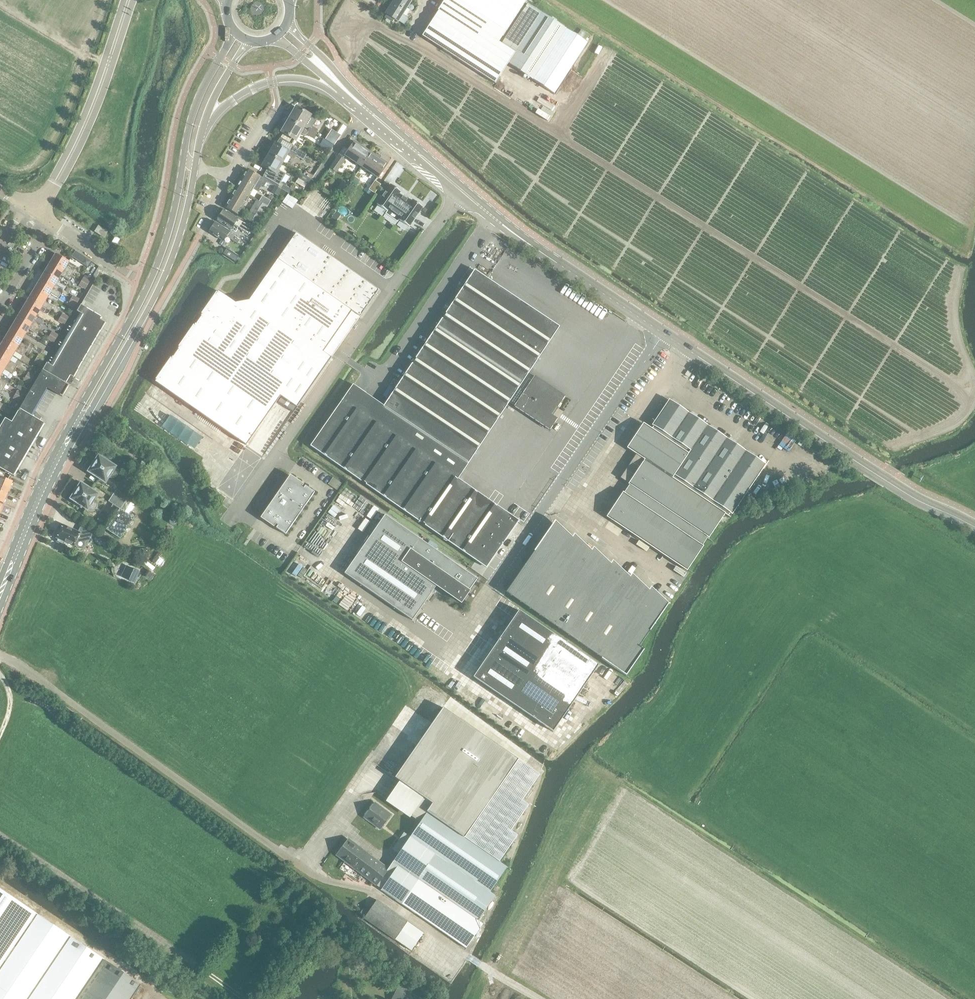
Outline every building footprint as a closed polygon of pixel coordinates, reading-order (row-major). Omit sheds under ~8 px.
[(384,17),(392,22),(394,18),(398,21),(405,25),(409,19),(402,14),(411,0),(393,0),(385,13),(387,14),(384,17)] [(444,0),(438,10),(495,47),(526,0),(444,0)] [(555,93),(588,42),(528,3),(501,44),(514,52),(508,62),(555,93)] [(296,106),(289,119),(315,134),(317,131),(311,127),(316,120),(315,117),(296,106)] [(283,133),(280,139),(292,146),(292,145),(299,133),(306,136),(307,135),(313,138),(315,134),(289,119),(281,132),(283,133)] [(319,145),(330,152),(334,145),(323,138),(319,145)] [(275,143),(269,154),(282,162),(287,155),(294,159),(296,155),(297,155),(300,149),(292,145),(292,146),(280,139),(277,144),(275,143)] [(345,155),(362,166),(371,152),(355,141),(345,155)] [(379,177),(388,163),(371,152),(362,166),(379,177)] [(285,174),(278,170),(282,162),(269,154),(261,167),(267,170),(263,176),(279,186),(285,174)] [(337,172),(346,159),(338,154),(330,167),(337,172)] [(248,170),(242,179),(259,189),(261,186),(263,187),(267,181),(248,170)] [(311,179),(301,173),(298,178),(308,184),(311,179)] [(242,179),(236,188),(249,196),(253,189),(258,192),(259,189),(242,179)] [(375,193),(381,184),(375,180),(369,189),(375,193)] [(398,222),(400,219),(410,226),(423,206),(413,199),(412,202),(399,193),(401,191),(391,184),(378,204),(387,211),(385,214),(398,222)] [(236,188),(225,207),(238,215),(249,196),(236,188)] [(283,201),(293,207),(298,199),(288,192),(283,201)] [(257,200),(256,202),(266,208),(271,200),(262,195),(259,201),(257,200)] [(256,225),(266,208),(256,202),(246,219),(256,225)] [(230,228),(233,224),(249,234),(253,228),(223,209),(216,220),(230,228)] [(237,244),(240,239),(215,223),(209,232),(223,241),(226,237),(237,244)] [(94,231),(104,238),(108,232),(98,225),(94,231)] [(219,290),(156,381),(222,427),(247,444),(282,395),(297,406),(332,357),(324,351),(352,311),(360,317),(379,290),(296,233),(279,258),(278,258),(279,258),(278,259),(250,299),(237,302),(219,290)] [(115,237),(112,242),(116,245),(120,239),(115,237)] [(222,255),(235,263),(240,256),(227,248),(222,255)] [(72,255),(89,265),(92,259),(75,249),(72,255)] [(55,254),(50,262),(72,275),(74,271),(67,266),(69,263),(55,254)] [(50,262),(45,272),(59,280),(61,275),(69,280),(72,275),(50,262)] [(107,275),(106,274),(100,271),(97,278),(104,282),(107,275)] [(558,326),(554,324),(475,271),(385,406),(354,383),(311,444),(486,566),(518,521),(519,519),(458,478),(509,401),(515,404),(514,406),(550,429),(558,418),(552,414),(557,406),(558,407),(565,396),(534,375),(534,377),(528,373),(558,326)] [(45,272),(40,280),(57,290),(59,287),(56,285),(59,280),(45,272)] [(40,280),(34,289),(48,297),(51,293),(58,298),(61,293),(57,290),(40,280)] [(34,289),(29,298),(46,309),(50,311),(53,306),(46,301),(48,297),(34,289)] [(29,298),(24,306),(38,315),(41,310),(44,312),(46,309),(29,298)] [(78,303),(71,299),(69,303),(75,307),(78,303)] [(106,323),(101,320),(102,317),(81,305),(12,422),(5,418),(0,427),(0,468),(13,475),(14,476),(45,423),(44,422),(43,423),(39,421),(42,417),(36,411),(33,410),(46,389),(45,388),(47,384),(61,393),(60,395),(62,397),(106,323)] [(24,306),(18,316),(40,329),(43,324),(35,320),(38,315),(24,306)] [(61,317),(67,321),(70,317),(63,313),(61,317)] [(40,329),(18,316),(11,327),(25,336),(29,329),(37,333),(40,329)] [(67,321),(61,317),(58,321),(59,321),(56,326),(62,330),(67,321)] [(8,331),(4,339),(26,352),(29,347),(21,342),(23,340),(25,336),(11,327),(8,331)] [(50,335),(57,339),(59,335),(52,331),(50,335)] [(57,339),(50,335),(47,339),(55,343),(57,339)] [(0,346),(0,348),(13,356),(16,352),(23,356),(26,352),(4,339),(0,346)] [(15,370),(18,365),(10,361),(13,356),(0,348),(0,361),(15,370)] [(36,358),(43,362),(46,358),(39,354),(36,358)] [(43,362),(36,358),(34,362),(41,366),(43,362)] [(2,374),(5,370),(13,374),(15,370),(0,361),(0,372),(2,374)] [(33,373),(35,369),(23,361),(20,366),(33,373)] [(26,376),(33,380),(35,376),(28,372),(26,376)] [(33,380),(26,376),(24,380),(31,384),(33,380)] [(19,384),(17,387),(26,392),(28,389),(19,384)] [(15,394),(23,398),(25,394),(18,390),(15,394)] [(23,398),(15,394),(13,398),(20,402),(23,398)] [(708,537),(724,513),(730,517),(765,464),(669,400),(652,425),(654,426),(652,429),(643,423),(627,447),(645,459),(628,484),(629,484),(624,493),(623,492),(607,516),(687,570),(703,546),(702,545),(708,537)] [(14,413),(7,408),(5,412),(12,417),(14,413)] [(162,428),(196,446),(203,433),(169,414),(162,428)] [(472,462),(472,464),(472,466),(472,467),(473,469),(474,470),(475,471),(476,472),(478,473),(479,473),(481,473),(482,473),(484,473),(485,473),(487,472),(488,471),(489,470),(490,468),(490,467),(491,465),(491,464),(491,462),(490,460),(489,459),(488,457),(487,456),(486,455),(484,455),(483,454),(481,454),(479,454),(478,455),(476,456),(475,457),(474,458),(473,459),(472,461),(472,462)] [(116,467),(115,467),(98,456),(95,461),(92,460),(87,469),(89,470),(88,471),(105,482),(108,477),(109,478),(110,478),(111,478),(112,478),(113,478),(114,477),(115,477),(116,476),(117,475),(117,474),(118,473),(118,472),(118,471),(118,470),(117,469),(117,468),(116,467)] [(8,492),(13,480),(0,475),(0,489),(8,492)] [(291,475),(278,493),(281,496),(265,519),(274,525),(275,523),(278,525),(276,527),(286,534),(315,492),(305,485),(304,487),(302,485),(303,483),(291,475)] [(70,498),(87,509),(88,510),(89,510),(90,510),(91,510),(92,510),(93,510),(94,509),(95,508),(96,508),(96,507),(97,506),(97,505),(97,503),(96,502),(96,501),(95,500),(94,499),(97,494),(80,483),(80,484),(78,482),(72,491),(74,493),(70,498)] [(130,492),(137,496),(142,488),(136,483),(130,492)] [(116,489),(112,495),(124,503),(127,497),(116,489)] [(108,501),(119,508),(120,509),(120,508),(124,503),(112,495),(108,501)] [(107,528),(121,537),(136,514),(131,511),(129,514),(120,508),(120,509),(119,508),(107,528)] [(412,620),(436,586),(461,603),(478,579),(385,514),(345,573),(412,620)] [(571,537),(552,524),(507,590),(505,592),(524,606),(571,537)] [(75,546),(75,545),(76,546),(77,547),(78,548),(81,549),(82,549),(84,548),(85,546),(85,544),(85,543),(86,541),(88,542),(93,533),(82,525),(78,532),(63,525),(57,538),(58,538),(56,541),(57,542),(62,544),(64,544),(65,541),(75,546)] [(544,619),(591,551),(571,537),(524,606),(544,619)] [(563,632),(610,564),(591,551),(544,619),(563,632)] [(302,577),(308,568),(296,559),(289,569),(302,577)] [(610,564),(563,632),(582,645),(629,577),(610,564)] [(126,579),(133,582),(138,572),(131,568),(126,579)] [(582,645),(602,659),(649,590),(629,577),(582,645)] [(649,590),(602,659),(626,675),(644,649),(639,646),(668,604),(649,590)] [(518,610),(503,632),(543,660),(559,637),(518,610)] [(503,632),(488,654),(528,682),(543,660),(503,632)] [(599,665),(559,637),(543,660),(583,687),(599,665)] [(473,677),(513,704),(528,682),(488,654),(473,677)] [(543,660),(528,682),(568,710),(583,687),(543,660)] [(528,682),(513,704),(553,732),(568,710),(528,682)] [(388,869),(376,885),(382,889),(381,890),(466,948),(483,923),(478,920),(495,895),(490,892),(507,867),(499,861),(518,835),(511,830),(529,805),(522,800),(540,774),(444,708),(395,779),(432,804),(417,827),(415,825),(409,834),(411,835),(410,837),(404,832),(392,849),(398,853),(388,869)] [(373,802),(363,816),(379,827),(390,814),(373,802)] [(348,840),(337,854),(355,868),(354,868),(376,885),(388,869),(351,841),(351,842),(348,840)] [(141,984),(36,914),(0,890),(0,998),(131,998),(141,984)] [(377,899),(364,917),(411,950),(424,932),(377,899)] [(424,997),(399,984),(392,998),(423,998),(424,997)]
